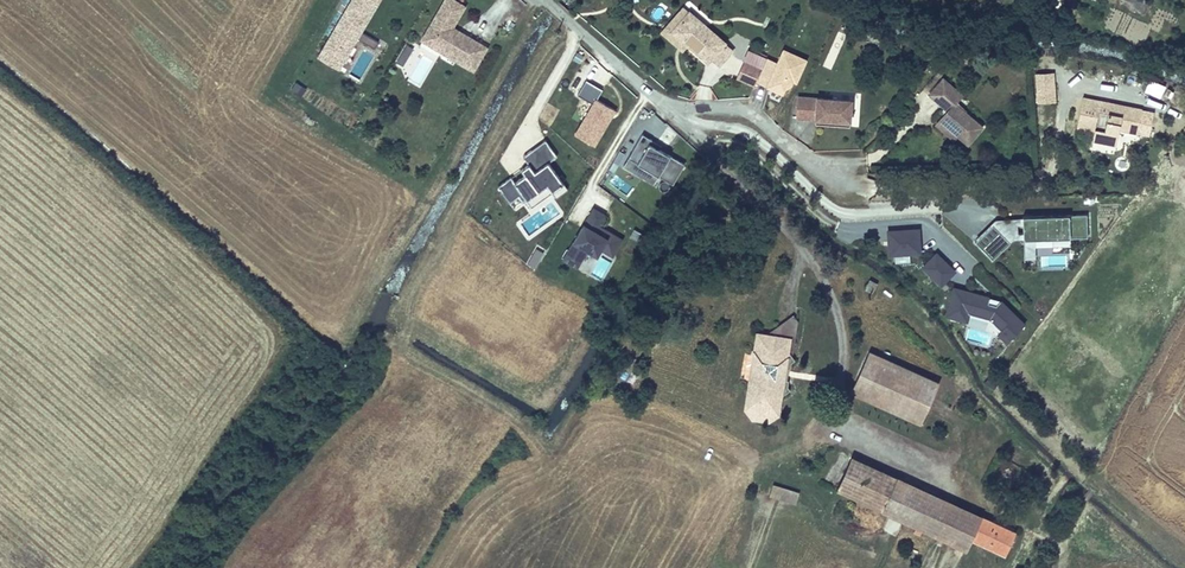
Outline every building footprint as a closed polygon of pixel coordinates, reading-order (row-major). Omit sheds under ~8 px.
[(378,0),(355,0),(324,53),(341,63),(356,38),(375,49),(379,43),(360,31),(378,0)] [(423,40),(442,52),(450,49),(460,55),(457,60),(466,66),(480,43),(470,37),(468,40),(462,36),(461,32),(453,27),(465,6),(454,0),(446,0),(423,40)] [(1132,4),(1146,12),(1150,4),(1143,0),(1134,0),(1132,4)] [(673,32),(690,11),(684,6),(661,32),(682,50),(687,44),(683,41),(673,32)] [(726,43),(690,11),(673,32),(683,41),(685,39),(689,42),(687,44),(709,63),(712,58),(720,65),(733,51),(725,44),(726,43)] [(470,37),(461,32),(462,36),(468,40),(470,37)] [(474,70),(487,47),(480,43),(466,66),(474,70)] [(404,66),(414,48),(407,44),(396,62),(404,66)] [(460,55),(450,49),(442,52),(457,60),(460,55)] [(796,82),(806,60),(783,50),(778,63),(767,58),(763,66),(762,70),(756,82),(782,94),(785,89),(791,86),(793,81),(796,82)] [(744,62),(762,70),(763,66),(745,59),(744,62)] [(756,82),(762,70),(744,62),(737,79),(754,86),(756,82)] [(1055,72),(1035,73),(1036,102),(1056,101),(1055,72)] [(958,93),(941,78),(929,92),(947,108),(935,122),(944,129),(946,125),(955,133),(965,141),(979,124),(951,101),(958,93)] [(598,100),(603,91),(587,81),(580,95),(593,103),(574,136),(594,148),(614,114),(616,110),(598,100)] [(307,89),(296,82),(292,87),(303,94),(307,89)] [(1105,85),(1105,93),(1117,94),(1117,85),(1105,85)] [(799,98),(797,119),(816,120),(850,123),(852,101),(799,98)] [(1142,109),(1117,104),(1115,115),(1099,112),(1101,101),(1083,98),(1077,127),(1095,130),(1093,140),(1117,145),(1119,130),(1138,133),(1142,109)] [(1117,104),(1101,101),(1099,112),(1115,115),(1117,104)] [(946,125),(944,129),(952,136),(955,133),(946,125)] [(673,184),(684,164),(649,144),(651,140),(642,135),(628,159),(673,184)] [(565,186),(549,163),(557,157),(546,141),(524,157),(529,165),(522,171),(525,176),(515,183),(511,178),(498,187),(510,204),(519,198),(523,204),(527,201),(548,186),(552,193),(554,194),(565,186)] [(625,154),(620,151),(613,162),(618,165),(625,154)] [(515,183),(525,176),(522,171),(511,178),(515,183)] [(532,208),(552,193),(548,186),(527,201),(532,208)] [(557,199),(568,190),(565,186),(554,194),(557,199)] [(523,204),(519,198),(510,204),(515,210),(523,204)] [(623,240),(599,226),(605,215),(594,209),(570,251),(583,259),(588,250),(598,256),(601,249),(613,256),(623,240)] [(1085,217),(1022,218),(1022,220),(1022,241),(1033,241),(1085,240),(1085,217)] [(997,221),(991,227),(1008,245),(1012,241),(1022,241),(1022,220),(997,221)] [(991,227),(974,243),(991,261),(1008,245),(991,227)] [(641,232),(634,229),(631,235),(638,239),(641,232)] [(918,253),(917,230),(887,232),(888,255),(918,253)] [(1033,261),(1033,241),(1022,241),(1022,261),(1033,261)] [(583,259),(570,251),(564,260),(578,268),(583,259)] [(953,272),(935,254),(921,268),(939,285),(953,272)] [(869,279),(865,288),(872,292),(877,284),(869,279)] [(1023,325),(999,301),(994,306),(987,304),(988,298),(953,288),(945,316),(965,322),(967,314),(989,321),(999,331),(996,334),(1006,343),(1023,325)] [(792,315),(778,326),(787,328),(784,345),(791,354),(797,321),(792,315)] [(749,379),(748,385),(752,386),(750,394),(756,402),(771,403),(782,395),(790,390),(788,386),(788,380),(785,380),(781,379),(783,367),(787,367),(790,368),(791,362),(795,360),(791,354),(784,345),(787,328),(778,326),(768,334),(762,333),(761,343),(759,342),(757,351),(753,351),(752,357),(749,379)] [(756,332),(753,351),(757,351),(759,342),(761,343),(762,333),(756,332)] [(870,355),(851,396),(920,426),(938,386),(870,355)] [(749,379),(752,357),(746,356),(743,379),(749,379)] [(748,385),(744,405),(750,413),(750,410),(774,413),(773,416),(780,411),(782,395),(771,403),(756,402),(750,394),(752,386),(748,385)] [(750,410),(750,413),(755,420),(765,421),(773,416),(774,413),(750,410)] [(850,463),(837,489),(881,509),(896,477),(853,458),(850,463)] [(896,477),(881,509),(903,519),(917,487),(896,477)] [(796,502),(799,490),(775,483),(772,494),(796,502)] [(917,487),(903,519),(967,549),(972,539),(982,517),(917,487)] [(982,517),(972,539),(983,544),(992,522),(982,517)] [(992,522),(983,544),(1004,554),(1014,532),(992,522)]
